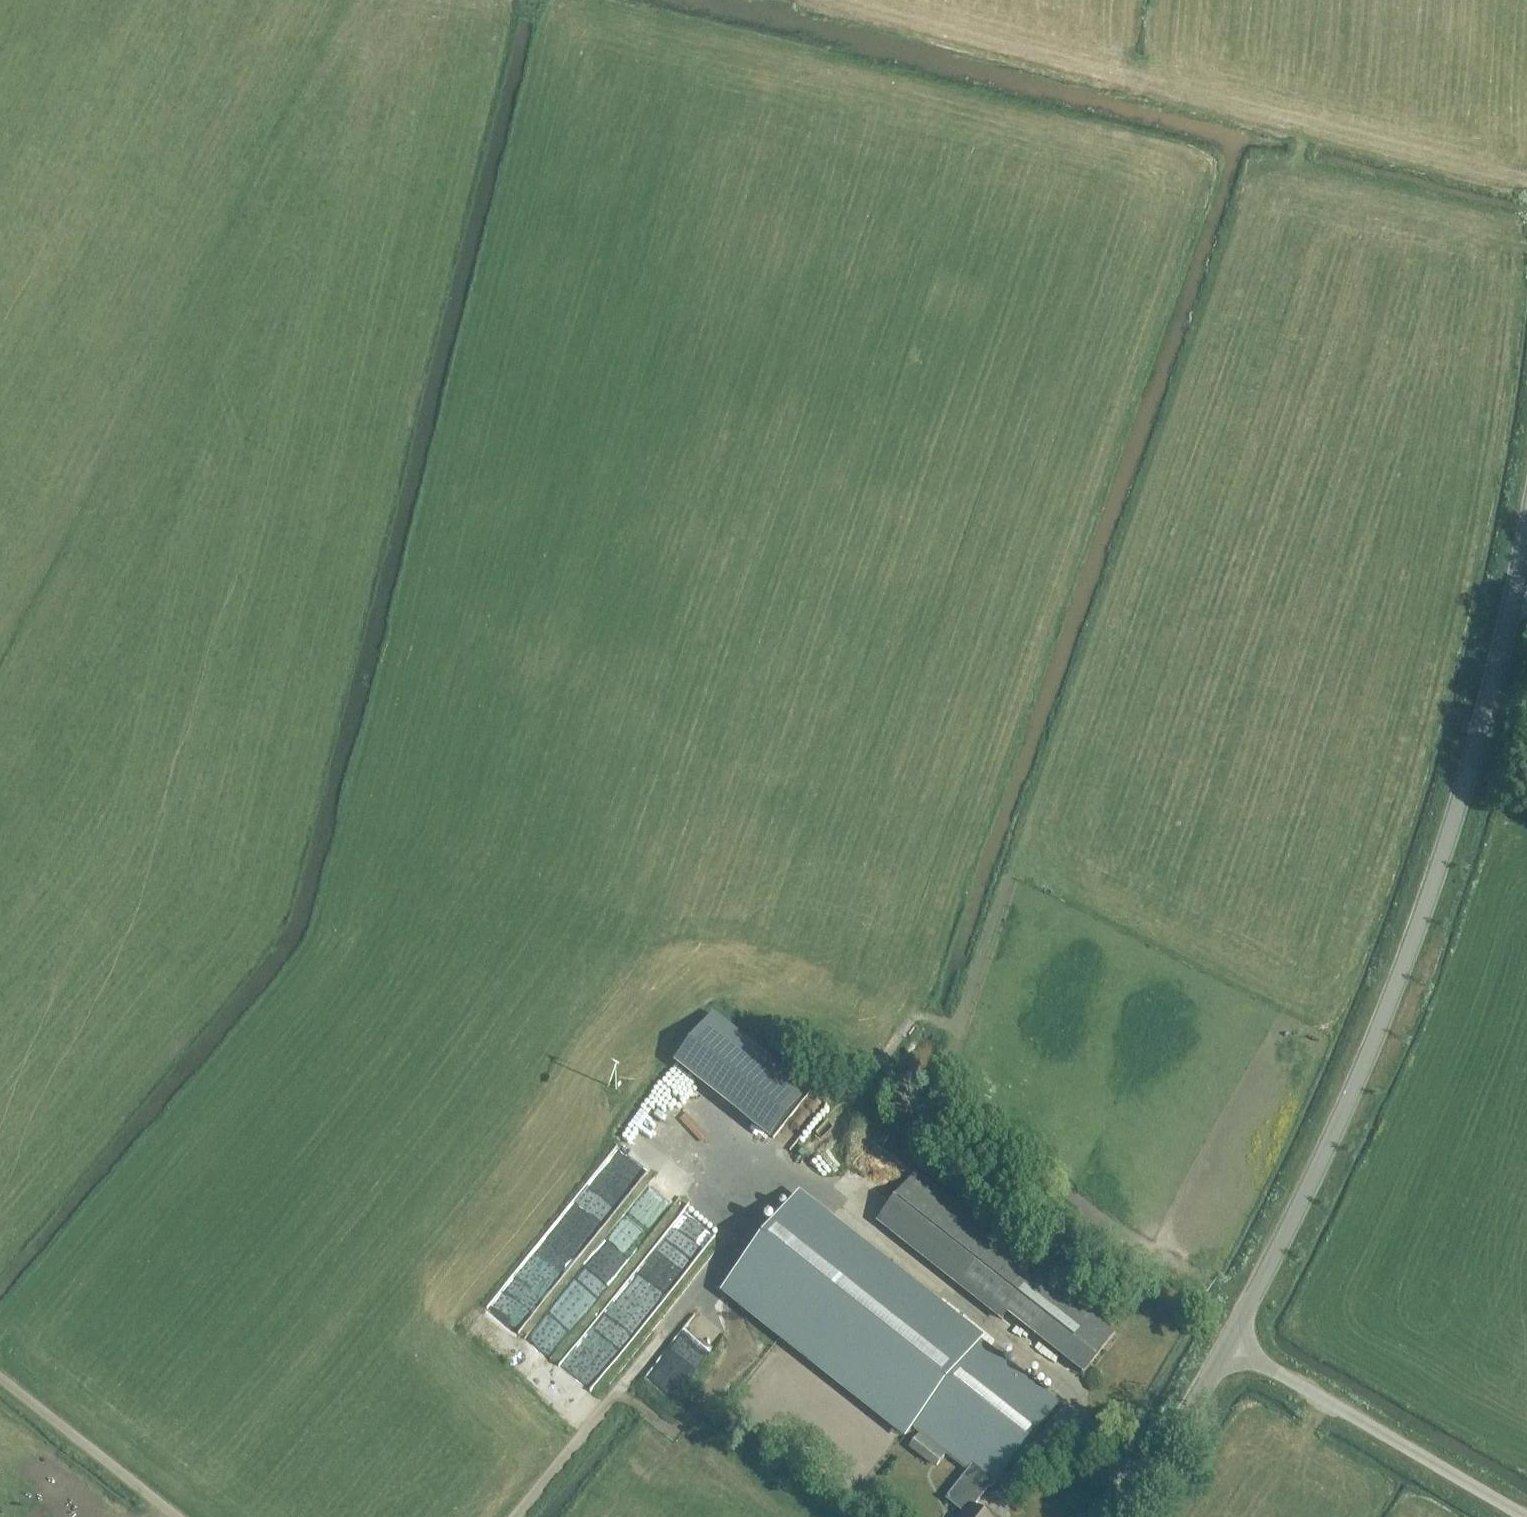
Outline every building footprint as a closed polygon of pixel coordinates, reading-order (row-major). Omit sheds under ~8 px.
[(1118,1333),(916,1174),(875,1224),(1001,1324),(1006,1317),(1083,1377),(1118,1333)] [(859,1246),(829,1284),(800,1260),(762,1308),(968,1471),(945,1501),(964,1515),(963,1516),(982,1516),(972,1509),(989,1488),(990,1489),(1058,1403),(859,1246)] [(625,1309),(635,1314),(643,1299),(632,1294),(625,1309)]
